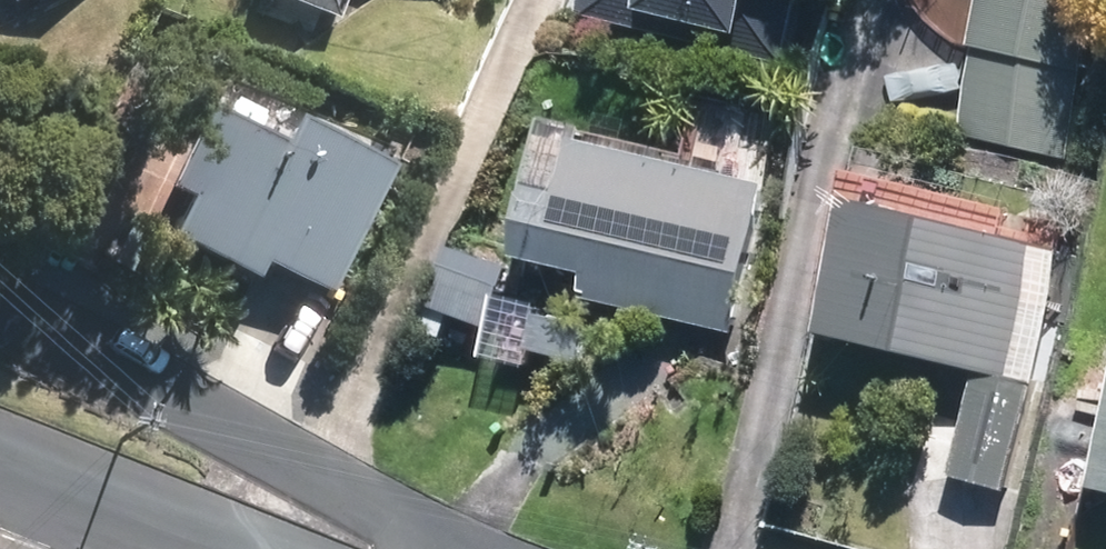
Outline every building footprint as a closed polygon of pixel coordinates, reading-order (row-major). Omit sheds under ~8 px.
[(340,16),(346,0),(295,0),(340,16)] [(599,16),(792,61),(806,0),(603,0),(599,16)] [(969,134),(1066,156),(1103,0),(1000,0),(969,134)] [(330,286),(376,167),(178,91),(132,210),(330,286)] [(741,331),(771,196),(571,151),(545,263),(604,277),(599,299),(741,331)] [(1069,266),(878,216),(845,338),(994,377),(969,475),(1011,486),(1069,266)]
